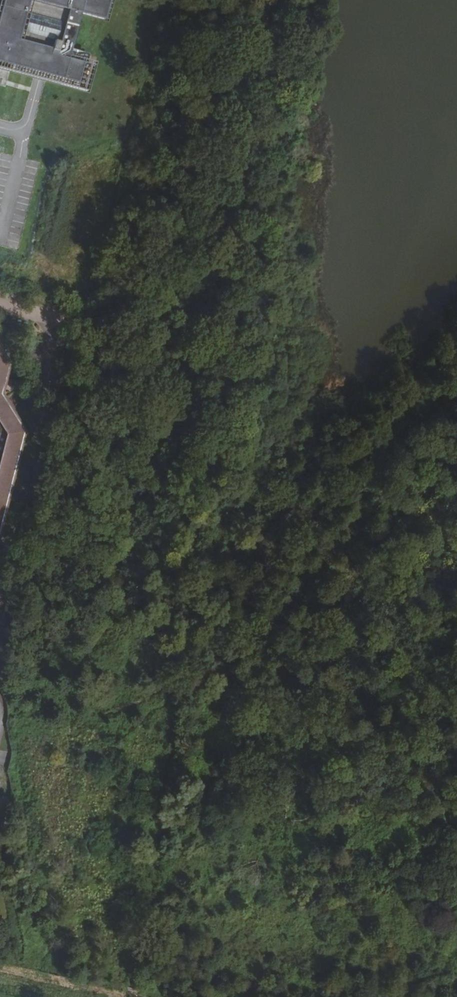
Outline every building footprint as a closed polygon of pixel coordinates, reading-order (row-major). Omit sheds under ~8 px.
[(80,85),(86,62),(72,58),(75,46),(84,15),(105,21),(111,0),(0,0),(0,1),(0,69),(7,71),(8,66),(80,85)] [(28,433),(3,395),(11,365),(0,347),(0,536),(28,433)]
